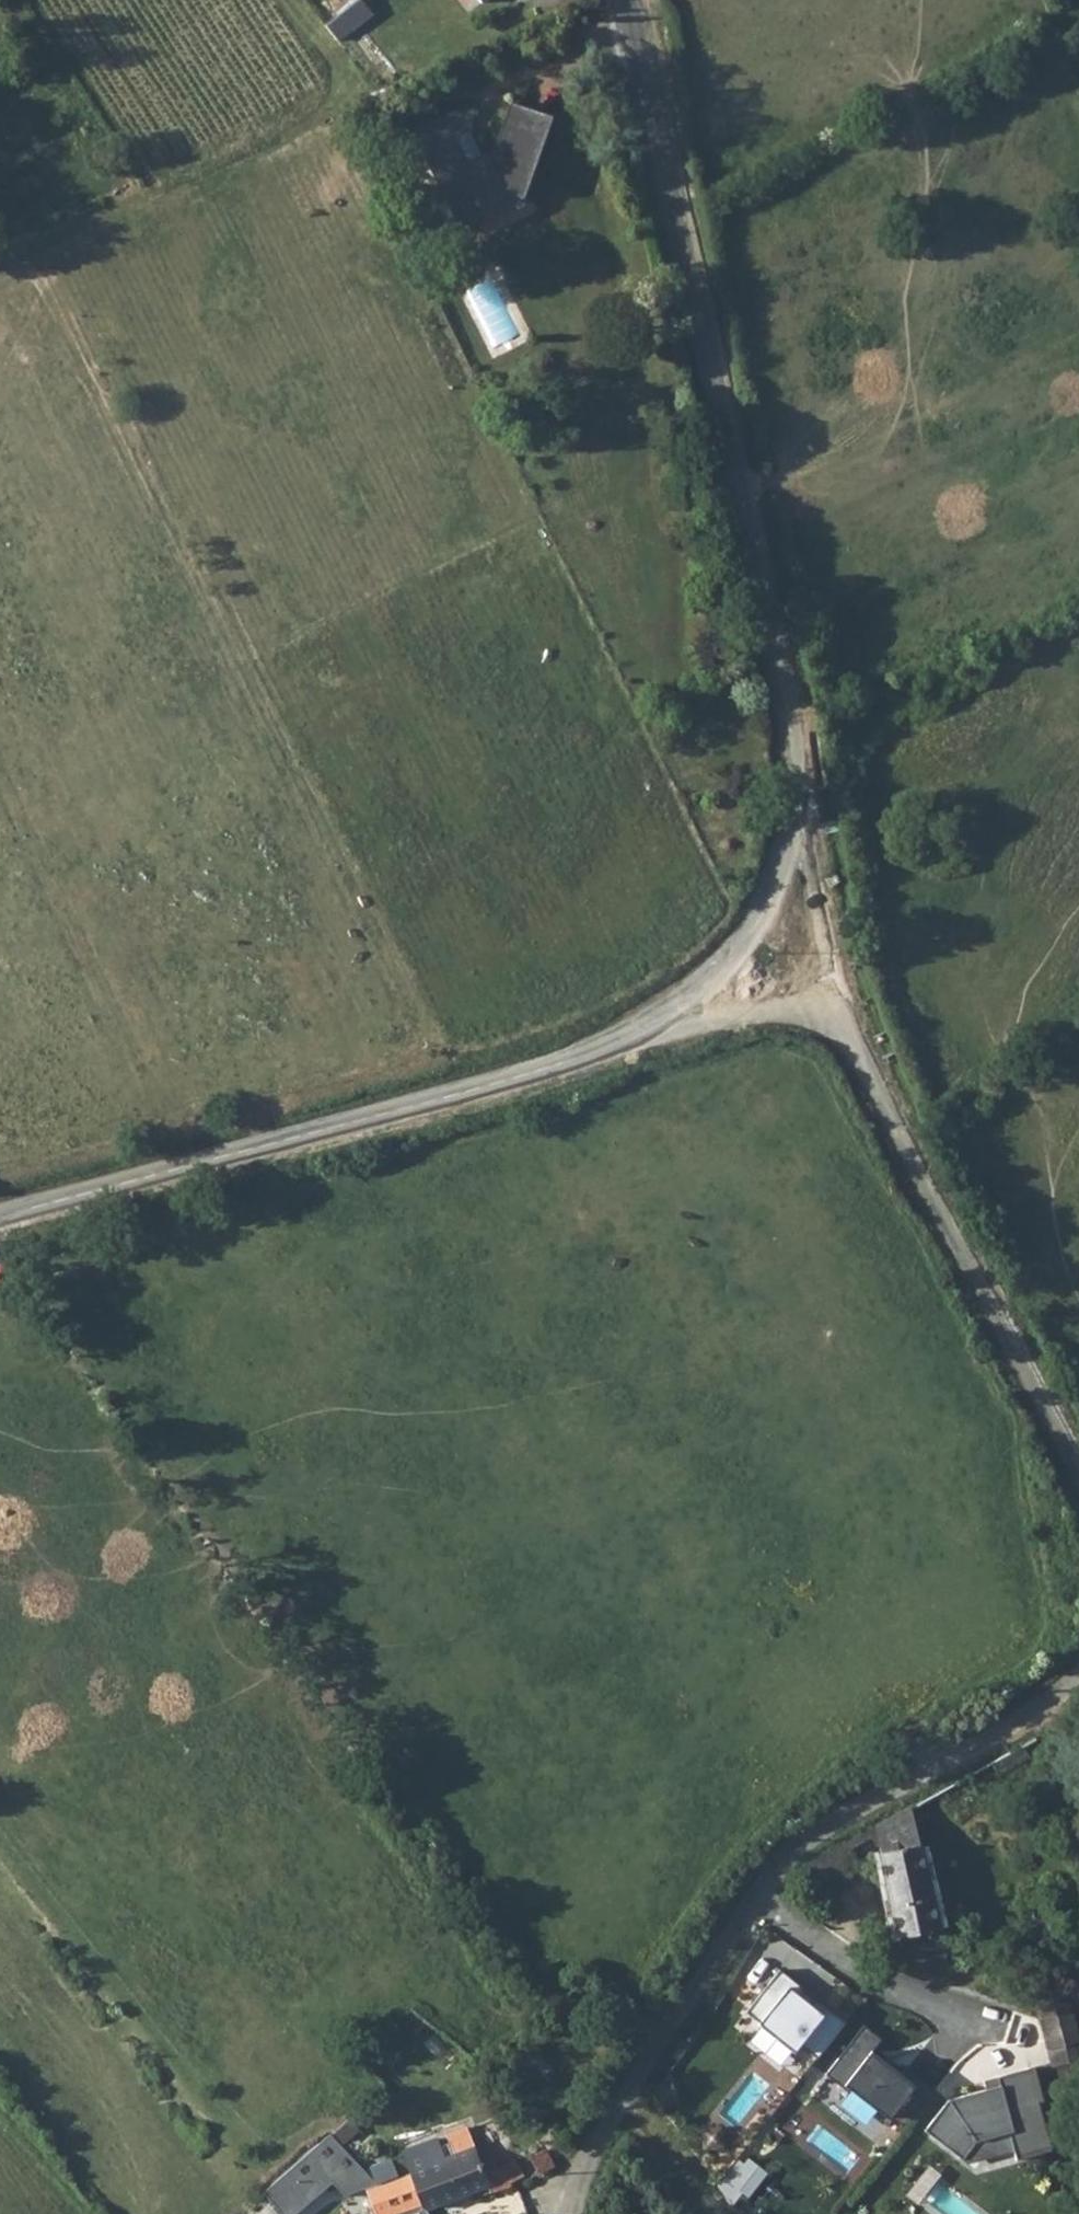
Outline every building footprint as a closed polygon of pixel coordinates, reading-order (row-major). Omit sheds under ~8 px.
[(334,21),(348,40),(378,19),(363,0),(362,0),(334,21)] [(334,21),(327,28),(341,46),(348,40),(334,21)] [(453,144),(423,160),(459,229),(461,228),(464,235),(468,233),(464,225),(481,218),(476,208),(505,193),(524,200),(548,129),(552,131),(555,122),(511,107),(495,154),(466,168),(453,144)] [(411,135),(423,160),(453,144),(443,122),(440,124),(438,122),(411,135)] [(1028,1745),(994,1765),(1002,1779),(1037,1760),(1028,1745)] [(911,1807),(873,1825),(898,1952),(944,1967),(911,1807)] [(803,1993),(778,1972),(745,2016),(759,2027),(758,2028),(792,2056),(798,2048),(815,2062),(844,2025),(813,2000),(807,2007),(798,1999),(803,1993)] [(1066,2013),(1036,2020),(1044,2052),(1057,2050),(1074,2046),(1066,2013)] [(881,2042),(863,2028),(823,2078),(841,2092),(843,2088),(886,2122),(897,2108),(911,2119),(933,2092),(906,2070),(898,2080),(869,2057),(881,2042)] [(1057,2050),(1044,2052),(1048,2069),(1061,2066),(1057,2050)] [(1034,2067),(998,2077),(1000,2086),(948,2101),(925,2132),(962,2160),(976,2142),(1009,2133),(1016,2161),(1051,2151),(1039,2103),(1044,2102),(1034,2067)] [(400,2151),(410,2174),(424,2207),(426,2210),(489,2188),(491,2194),(513,2187),(510,2182),(519,2178),(513,2161),(486,2170),(469,2128),(447,2137),(454,2154),(446,2157),(437,2136),(400,2151)] [(348,2197),(381,2185),(358,2158),(334,2129),(306,2153),(330,2182),(333,2180),(348,2197)] [(531,2159),(539,2176),(554,2168),(546,2152),(531,2159)] [(262,2190),(281,2213),(293,2213),(330,2182),(306,2153),(262,2190)] [(381,2185),(348,2197),(354,2213),(405,2213),(424,2207),(410,2174),(381,2185)]
